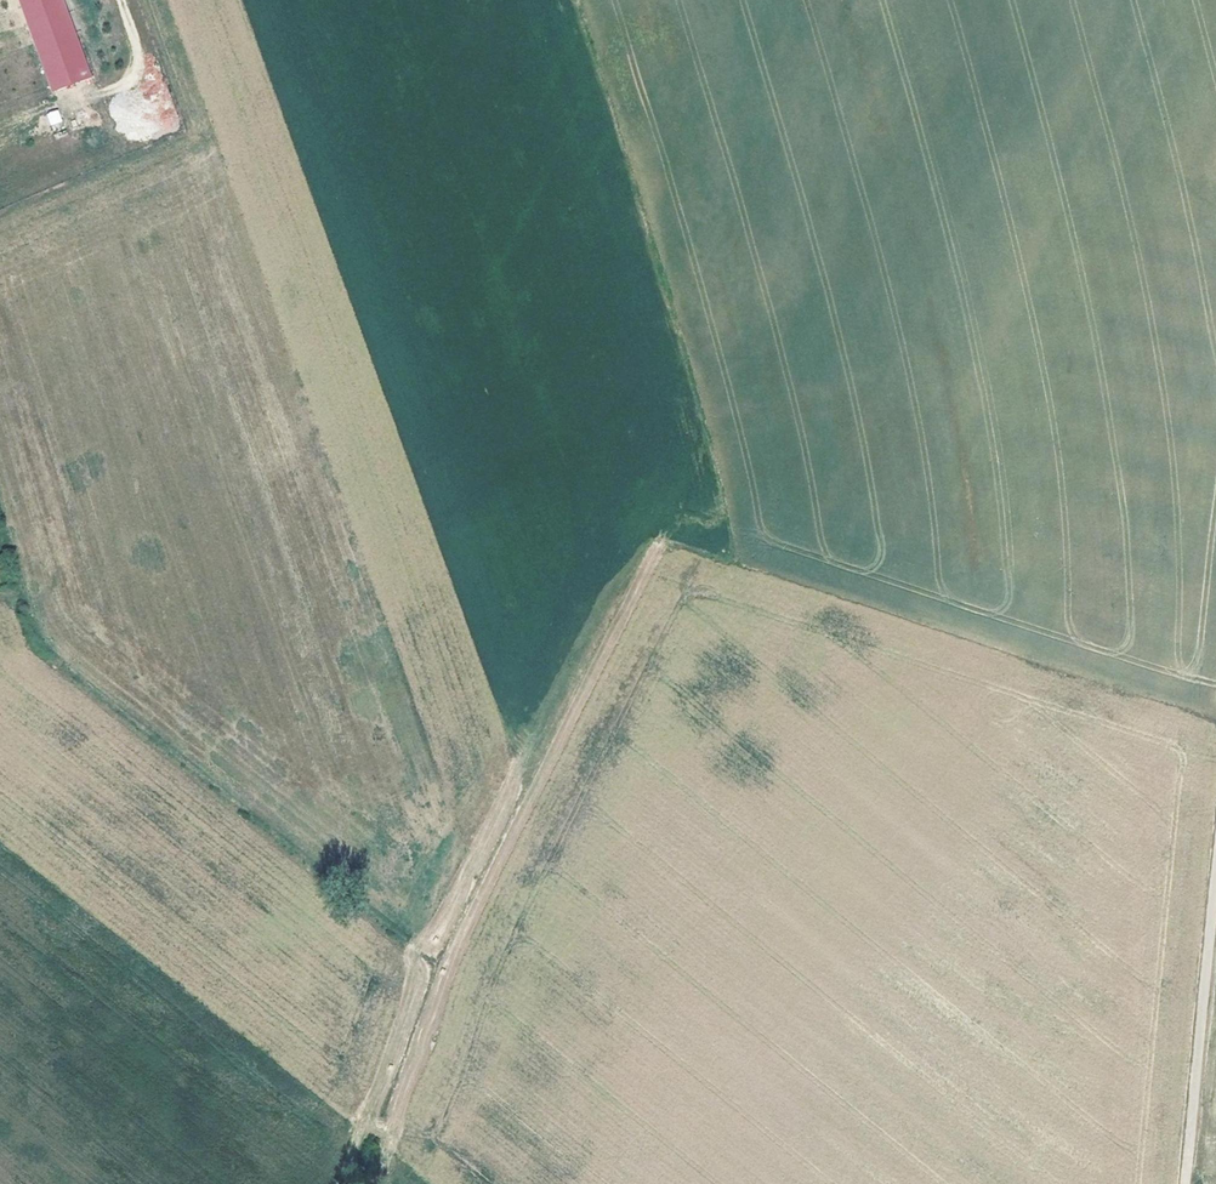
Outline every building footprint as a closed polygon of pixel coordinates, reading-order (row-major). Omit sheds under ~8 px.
[(85,0),(49,0),(76,75),(107,64),(85,0)] [(50,126),(62,122),(58,109),(46,113),(50,126)]
